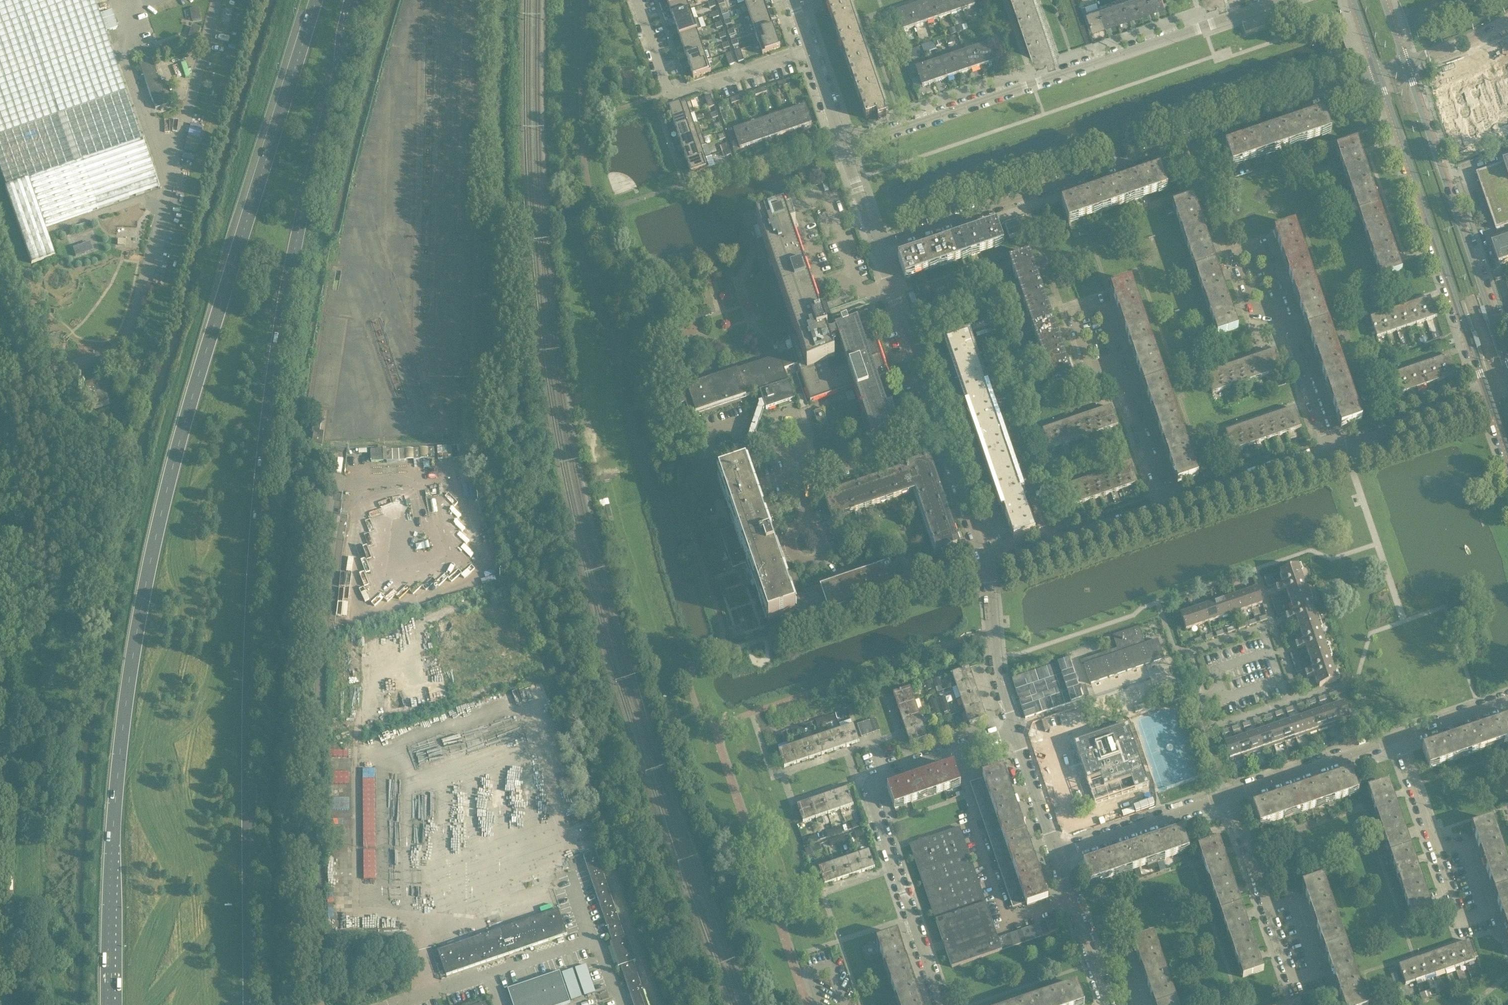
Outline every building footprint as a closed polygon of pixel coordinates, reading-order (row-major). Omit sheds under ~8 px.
[(6,187),(5,187),(31,264),(55,256),(47,235),(45,227),(98,209),(82,161),(142,139),(94,0),(0,0),(0,170),(6,187)] [(690,10),(686,0),(669,6),(672,16),(690,10)] [(764,0),(754,0),(745,3),(748,13),(766,7),(764,0)] [(848,2),(854,0),(821,0),(822,5),(826,3),(865,119),(876,115),(878,120),(886,117),(884,112),(885,112),(848,2)] [(932,1),(939,19),(951,15),(946,0),(935,0),(932,1)] [(959,0),(946,0),(951,15),(961,11),(962,14),(963,14),(959,0)] [(972,0),(959,0),(963,14),(965,13),(964,10),(975,6),(972,0)] [(1035,61),(1046,57),(1048,62),(1056,59),(1054,54),(1055,54),(1037,0),(1015,0),(1035,61)] [(1110,2),(1117,20),(1128,16),(1123,0),(1117,0),(1110,2)] [(1128,16),(1140,12),(1136,0),(1123,0),(1128,16)] [(1140,12),(1152,8),(1149,0),(1136,0),(1140,12)] [(1152,8),(1164,4),(1163,0),(1149,0),(1152,8)] [(932,1),(921,5),(927,23),(939,19),(932,1)] [(1086,11),(1093,29),(1105,24),(1098,6),(1096,1),(1084,5),(1086,11)] [(1110,2),(1098,6),(1105,24),(1117,20),(1110,2)] [(921,5),(909,9),(915,27),(927,23),(921,5)] [(1081,6),(1089,30),(1090,30),(1093,29),(1086,11),(1084,5),(1081,6)] [(200,7),(190,8),(192,20),(201,19),(200,7)] [(769,17),(766,7),(748,13),(752,23),(769,17)] [(909,9),(897,13),(903,31),(915,27),(909,9)] [(693,21),(690,10),(672,16),(676,27),(693,21)] [(1266,15),(1242,23),(1246,34),(1270,26),(1266,15)] [(773,28),(769,17),(752,23),(755,34),(773,28)] [(697,31),(693,21),(676,27),(679,37),(697,31)] [(192,26),(190,37),(199,38),(200,27),(192,26)] [(776,38),(773,28),(755,34),(759,44),(776,38)] [(968,30),(962,32),(964,38),(971,36),(968,30)] [(700,41),(697,31),(679,37),(683,47),(700,41)] [(780,49),(776,38),(759,44),(763,54),(780,49)] [(704,51),(700,41),(683,47),(686,57),(704,51)] [(988,44),(975,49),(981,67),(994,62),(988,44)] [(975,49),(964,53),(970,70),(981,67),(975,49)] [(744,61),(740,50),(735,52),(738,63),(744,61)] [(707,61),(704,51),(686,57),(690,67),(707,61)] [(735,64),(731,53),(726,55),(729,66),(735,64)] [(964,53),(952,57),(958,75),(970,70),(964,53)] [(952,57),(940,61),(946,79),(958,75),(952,57)] [(139,63),(155,109),(167,105),(151,59),(139,63)] [(711,72),(707,61),(690,67),(693,78),(711,72)] [(940,61),(928,65),(934,83),(946,79),(940,61)] [(1445,103),(1460,147),(1507,131),(1507,61),(1488,68),(1490,74),(1473,80),(1473,79),(1464,82),(1465,83),(1446,89),(1450,101),(1445,103)] [(914,65),(908,66),(911,74),(916,72),(914,65)] [(928,65),(916,69),(922,87),(934,83),(928,65)] [(714,106),(710,95),(705,97),(709,108),(714,106)] [(691,102),(686,103),(669,109),(673,121),(690,115),(695,113),(691,102)] [(812,124),(805,106),(793,111),(799,129),(812,124)] [(799,129),(793,111),(781,115),(787,133),(799,129)] [(1324,112),(1290,123),(1298,144),(1331,133),(1324,112)] [(694,125),(690,115),(673,121),(676,131),(694,125)] [(787,133),(781,115),(769,119),(775,137),(787,133)] [(775,137),(769,119),(757,123),(764,141),(775,137)] [(764,141),(757,123),(746,127),(752,145),(764,141)] [(1290,123),(1259,134),(1266,155),(1298,144),(1290,123)] [(698,136),(694,125),(676,131),(680,142),(698,136)] [(752,145),(746,127),(734,131),(740,149),(752,145)] [(199,131),(190,130),(188,150),(197,151),(199,131)] [(1232,167),(1266,155),(1259,134),(1225,146),(1232,167)] [(706,146),(702,135),(698,136),(680,142),(684,153),(701,147),(706,146)] [(1336,148),(1347,181),(1368,174),(1357,141),(1336,148)] [(705,158),(701,147),(684,153),(687,164),(705,158)] [(709,169),(705,158),(687,164),(691,175),(709,169)] [(1485,171),(1488,178),(1481,185),(1498,234),(1507,231),(1507,163),(1485,171)] [(1167,189),(1160,168),(1126,180),(1134,200),(1167,189)] [(1368,174),(1347,181),(1359,214),(1380,207),(1368,174)] [(1134,200),(1126,180),(1095,190),(1102,211),(1134,200)] [(1102,211),(1095,190),(1062,202),(1069,223),(1102,211)] [(1205,230),(1201,218),(1194,197),(1173,204),(1184,237),(1205,230)] [(1380,207),(1359,214),(1370,246),(1391,239),(1380,207)] [(795,400),(787,376),(784,369),(797,365),(810,402),(854,387),(864,416),(861,417),(869,441),(890,434),(889,430),(894,428),(891,422),(896,420),(892,407),(887,408),(877,379),(888,375),(862,299),(830,310),(825,294),(818,296),(795,230),(796,230),(791,216),(786,218),(784,212),(756,221),(769,258),(765,260),(790,334),(794,332),(796,337),(789,339),(789,340),(776,345),(780,356),(673,392),(678,406),(685,404),(690,416),(760,392),(763,400),(765,408),(766,410),(795,400)] [(996,224),(963,235),(970,256),(1004,245),(996,224)] [(1285,265),(1295,262),(1306,258),(1295,224),(1274,232),(1285,265)] [(1216,262),(1209,241),(1205,230),(1184,237),(1195,270),(1216,262)] [(963,235),(930,247),(938,268),(970,256),(963,235)] [(1391,239),(1370,246),(1381,279),(1402,272),(1391,239)] [(1493,244),(1500,265),(1507,263),(1507,239),(1493,244)] [(91,244),(83,245),(84,252),(92,251),(91,244)] [(898,258),(905,279),(938,268),(930,247),(898,258)] [(1009,260),(1020,293),(1041,286),(1030,253),(1009,260)] [(1306,258),(1295,262),(1285,265),(1296,297),(1317,290),(1306,258)] [(1227,295),(1219,271),(1216,262),(1195,270),(1206,303),(1227,295)] [(1131,280),(1110,288),(1122,321),(1143,314),(1131,280)] [(1041,286),(1020,293),(1031,326),(1052,318),(1041,286)] [(1317,290),(1296,297),(1307,330),(1328,323),(1317,290)] [(1238,328),(1231,307),(1227,295),(1206,303),(1217,335),(1238,328)] [(1429,299),(1420,302),(1427,321),(1437,318),(1430,298),(1429,298),(1429,299)] [(1419,302),(1410,305),(1417,324),(1427,321),(1420,302),(1419,302)] [(1409,305),(1400,308),(1407,328),(1417,324),(1410,305),(1409,305)] [(1400,309),(1391,312),(1397,331),(1407,328),(1400,308),(1400,309)] [(1390,312),(1381,315),(1387,335),(1397,331),(1391,312),(1390,312)] [(1154,346),(1143,314),(1122,321),(1133,353),(1154,346)] [(1377,338),(1387,335),(1381,315),(1380,315),(1371,319),(1371,318),(1370,318),(1377,338)] [(1052,318),(1031,326),(1042,358),(1063,351),(1052,318)] [(951,325),(954,334),(965,330),(962,321),(951,325)] [(1339,355),(1328,323),(1307,330),(1319,362),(1339,355)] [(958,377),(967,373),(979,369),(968,336),(947,344),(958,377)] [(1165,378),(1154,346),(1133,353),(1144,386),(1165,378)] [(126,368),(150,360),(147,351),(123,359),(126,368)] [(1063,351),(1042,358),(1053,391),(1074,384),(1063,351)] [(1270,355),(1218,373),(1207,377),(1212,394),(1281,371),(1275,351),(1269,353),(1270,355)] [(1351,387),(1339,355),(1319,362),(1330,394),(1339,391),(1351,387)] [(1449,356),(1440,359),(1446,379),(1456,375),(1450,355),(1449,356)] [(1439,360),(1430,363),(1431,365),(1437,382),(1446,379),(1440,359),(1439,359),(1439,360)] [(1429,363),(1420,366),(1427,385),(1437,382),(1431,365),(1430,363),(1430,362),(1429,363)] [(1419,366),(1410,369),(1417,389),(1427,385),(1420,366),(1419,366)] [(979,369),(967,373),(958,377),(969,409),(990,402),(979,369)] [(1410,370),(1400,373),(1407,392),(1417,389),(1410,369),(1409,369),(1410,370)] [(1396,396),(1407,392),(1400,373),(1400,372),(1400,373),(1391,376),(1390,376),(1396,396)] [(86,384),(93,405),(108,400),(103,389),(115,384),(111,375),(86,384)] [(1176,411),(1165,378),(1144,386),(1155,418),(1176,411)] [(1351,387),(1339,391),(1330,394),(1341,427),(1362,420),(1351,387)] [(765,408),(763,400),(757,402),(757,404),(736,473),(743,471),(763,409),(765,408)] [(1001,434),(990,402),(969,409),(980,442),(989,438),(1001,434)] [(1106,411),(1043,433),(1049,450),(1118,427),(1111,407),(1105,409),(1106,411)] [(823,409),(814,413),(823,441),(833,438),(830,431),(823,409)] [(1232,452),(1243,448),(1301,428),(1294,409),(1289,411),(1289,413),(1226,435),(1232,452)] [(1187,443),(1176,411),(1155,418),(1166,450),(1187,443)] [(320,433),(320,432),(322,422),(314,421),(312,433),(313,434),(312,441),(321,442),(322,434),(320,433)] [(1001,434),(989,438),(980,442),(991,474),(1012,467),(1001,434)] [(1198,476),(1187,443),(1166,450),(1177,483),(1198,476)] [(453,446),(439,446),(439,457),(453,457),(453,446)] [(435,459),(434,448),(386,451),(386,447),(380,447),(380,450),(371,450),(371,462),(386,461),(435,459)] [(902,472),(901,470),(824,496),(832,519),(837,518),(836,515),(849,511),(850,513),(859,510),(858,507),(871,503),(872,506),(880,503),(879,500),(892,496),(893,499),(909,493),(908,490),(914,487),(936,552),(959,544),(958,540),(955,541),(951,528),(954,527),(951,518),(948,519),(943,506),(946,505),(943,496),(940,497),(936,485),(939,484),(930,457),(906,465),(907,468),(906,468),(907,471),(902,472)] [(1126,469),(1063,491),(1069,508),(1138,484),(1131,465),(1125,466),(1126,469)] [(1012,467),(991,474),(1002,506),(1011,503),(1023,499),(1012,467)] [(731,475),(719,479),(725,496),(736,527),(732,528),(720,532),(733,569),(737,567),(748,563),(769,623),(777,620),(795,614),(795,613),(800,611),(801,614),(799,615),(802,622),(802,625),(830,615),(844,610),(843,608),(898,590),(889,564),(852,576),(849,578),(820,587),(821,589),(803,595),(793,599),(794,602),(795,602),(791,603),(779,567),(778,565),(775,556),(770,540),(765,525),(763,522),(759,509),(758,507),(748,478),(747,475),(746,470),(745,470),(737,473),(734,474),(731,475)] [(1023,499),(1011,503),(1002,506),(1014,539),(1035,532),(1023,499)] [(1308,595),(1303,581),(1298,566),(1280,572),(1290,601),(1308,595)] [(1272,575),(1264,578),(1268,587),(1275,585),(1272,575)] [(1256,586),(1245,590),(1251,607),(1262,604),(1256,586)] [(1245,590),(1234,593),(1240,611),(1251,607),(1245,590)] [(1234,593),(1223,597),(1230,615),(1240,611),(1234,593)] [(1278,595),(1271,597),(1277,616),(1285,613),(1278,595)] [(1318,624),(1310,601),(1308,595),(1290,601),(1300,630),(1318,624)] [(1223,597),(1213,601),(1219,619),(1230,615),(1223,597)] [(1213,601),(1202,604),(1202,605),(1208,622),(1219,619),(1213,601)] [(1202,605),(1191,608),(1197,626),(1208,622),(1202,605)] [(1186,630),(1197,626),(1191,608),(1180,612),(1186,630)] [(1288,623),(1281,626),(1287,644),(1294,642),(1288,623)] [(1327,652),(1325,645),(1318,624),(1300,630),(1309,658),(1327,652)] [(1164,658),(1158,640),(1143,645),(1141,637),(1142,637),(1139,627),(1115,635),(1119,648),(1083,661),(1090,683),(1164,658)] [(1298,652),(1290,654),(1297,673),(1304,670),(1298,652)] [(1337,681),(1335,674),(1327,652),(1309,658),(1319,687),(1337,681)] [(952,674),(956,686),(973,681),(969,668),(952,674)] [(1308,680),(1300,683),(1303,692),(1311,690),(1308,680)] [(973,681),(956,686),(960,699),(978,693),(973,681)] [(1084,697),(1089,695),(1086,685),(1080,687),(1084,697)] [(893,694),(897,706),(914,700),(910,688),(893,694)] [(1344,688),(1337,689),(1340,701),(1347,700),(1344,688)] [(1185,701),(1182,691),(1176,693),(1180,703),(1185,701)] [(978,693),(960,699),(965,711),(982,705),(978,693)] [(914,700),(897,706),(902,719),(919,713),(914,700)] [(1344,702),(1333,706),(1339,724),(1350,720),(1344,702)] [(982,705),(965,711),(969,724),(986,718),(982,705)] [(1333,706),(1322,710),(1328,727),(1339,724),(1333,706)] [(1322,710),(1311,713),(1317,731),(1328,727),(1322,710)] [(919,713),(902,719),(906,731),(923,725),(919,713)] [(1311,713),(1301,717),(1307,735),(1317,731),(1311,713)] [(1301,717),(1290,721),(1296,738),(1307,735),(1301,717)] [(875,719),(869,721),(873,733),(880,731),(875,719)] [(1488,725),(1495,746),(1507,742),(1507,719),(1488,725)] [(869,721),(863,723),(868,735),(873,733),(869,721)] [(1290,721),(1279,724),(1285,742),(1296,738),(1290,721)] [(863,723),(857,725),(862,737),(868,735),(863,723)] [(1279,724),(1268,728),(1274,746),(1285,742),(1279,724)] [(853,725),(840,730),(846,747),(859,742),(853,725)] [(923,725),(906,731),(910,744),(927,738),(923,725)] [(1128,725),(1074,743),(1088,785),(1095,804),(1132,792),(1149,786),(1128,725)] [(1488,725),(1455,737),(1462,758),(1495,746),(1488,725)] [(1268,728),(1257,732),(1263,749),(1274,746),(1268,728)] [(840,730),(828,734),(834,751),(846,747),(840,730)] [(1257,732),(1247,735),(1253,753),(1263,749),(1257,732)] [(828,734),(816,738),(822,755),(834,751),(828,734)] [(1247,735),(1236,739),(1242,757),(1253,753),(1247,735)] [(1429,769),(1439,766),(1462,758),(1455,737),(1422,748),(1429,769)] [(816,738),(803,742),(809,759),(822,755),(816,738)] [(1231,761),(1242,757),(1236,739),(1224,743),(1231,761)] [(803,742),(791,746),(797,763),(809,759),(803,742)] [(778,751),(784,768),(797,763),(791,746),(778,751)] [(953,765),(920,776),(927,797),(960,786),(953,765)] [(982,776),(983,778),(985,785),(990,799),(992,805),(993,808),(1014,801),(1003,768),(982,776)] [(1351,772),(1318,783),(1326,804),(1358,793),(1351,772)] [(894,809),(927,797),(920,776),(887,788),(894,809)] [(970,783),(972,789),(985,785),(983,778),(970,783)] [(1400,815),(1391,789),(1388,782),(1367,789),(1379,822),(1400,815)] [(1318,783),(1285,795),(1292,816),(1326,804),(1318,783)] [(985,785),(972,789),(977,804),(990,799),(985,785)] [(847,788),(835,793),(841,810),(853,806),(847,788)] [(835,793),(822,797),(828,814),(841,810),(835,793)] [(1260,827),(1271,823),(1292,816),(1285,795),(1253,806),(1260,827)] [(822,797),(810,801),(816,818),(828,814),(822,797)] [(992,805),(990,799),(977,804),(979,810),(992,805)] [(803,823),(816,818),(810,801),(797,806),(803,823)] [(1002,832),(1004,838),(1005,841),(1026,834),(1014,801),(993,808),(994,811),(997,817),(1002,832)] [(992,805),(979,810),(981,816),(994,811),(993,808),(992,805)] [(994,811),(981,816),(983,822),(997,817),(994,811)] [(1411,847),(1409,841),(1400,815),(1379,822),(1390,855),(1411,847)] [(997,817),(983,822),(988,837),(1002,832),(997,817)] [(1504,853),(1497,834),(1492,820),(1471,827),(1483,860),(1504,853)] [(986,904),(960,828),(910,845),(936,921),(986,904)] [(553,829),(433,870),(453,928),(573,887),(553,829)] [(1182,830),(1149,841),(1156,862),(1189,851),(1182,830)] [(1002,832),(988,837),(990,843),(1004,838),(1002,832)] [(1013,864),(1015,871),(1016,874),(1037,866),(1026,834),(1005,841),(1006,844),(1008,850),(1013,864)] [(1004,838),(990,843),(992,848),(1006,844),(1005,841),(1004,838)] [(1230,873),(1225,859),(1219,840),(1198,847),(1209,880),(1230,873)] [(1149,841),(1116,853),(1123,874),(1156,862),(1149,841)] [(1006,844),(992,848),(995,855),(1008,850),(1006,844)] [(1411,847),(1390,855),(1401,887),(1422,880),(1411,847)] [(376,850),(365,850),(365,878),(376,878),(376,850)] [(1008,850),(995,855),(999,869),(1013,864),(1008,850)] [(869,851),(856,855),(862,873),(875,868),(869,851)] [(628,937),(625,938),(596,852),(583,856),(613,942),(610,943),(618,967),(621,966),(634,1004),(648,1004),(633,962),(636,961),(628,937)] [(1091,885),(1101,881),(1123,874),(1116,853),(1083,864),(1091,885)] [(1504,853),(1483,860),(1494,892),(1507,887),(1507,866),(1504,853)] [(856,855),(844,860),(850,877),(862,873),(856,855)] [(844,860),(831,864),(837,881),(850,877),(844,860)] [(819,868),(825,885),(837,881),(831,864),(819,868)] [(1013,864),(999,869),(1002,875),(1015,871),(1013,864)] [(1017,876),(1019,882),(1024,897),(1026,903),(1027,906),(1048,899),(1037,866),(1016,874),(1017,876)] [(1015,871),(1002,875),(1003,881),(1017,876),(1016,874),(1015,871)] [(1241,905),(1230,873),(1209,880),(1220,912),(1241,905)] [(1017,876),(1003,881),(1006,887),(1019,882),(1017,876)] [(1334,911),(1328,892),(1323,878),(1302,885),(1313,918),(1334,911)] [(1422,880),(1401,887),(1412,920),(1433,913),(1422,880)] [(1019,882),(1006,887),(1011,902),(1024,897),(1019,882)] [(1494,892),(1505,925),(1507,924),(1507,887),(1494,892)] [(1024,897),(1011,902),(1013,908),(1026,903),(1024,897)] [(986,904),(936,921),(952,968),(1002,951),(998,938),(986,904)] [(1252,938),(1248,924),(1245,915),(1241,905),(1220,912),(1231,945),(1252,938)] [(558,910),(438,951),(446,976),(567,935),(558,910)] [(1345,943),(1341,929),(1334,911),(1313,918),(1324,951),(1345,943)] [(1059,930),(1055,919),(1046,922),(1050,933),(1059,930)] [(1046,922),(1039,924),(1044,937),(1050,934),(1050,933),(1046,922)] [(1039,924),(1033,926),(1037,939),(1044,937),(1039,924)] [(1033,926),(1027,928),(1032,941),(1037,939),(1033,926)] [(1027,928),(1021,930),(1026,943),(1032,941),(1027,928)] [(1021,930),(1015,932),(1020,945),(1026,943),(1021,930)] [(1015,932),(1009,934),(1014,947),(1020,945),(1015,932)] [(908,967),(897,934),(876,941),(887,974),(908,967)] [(1009,934),(1004,936),(1008,949),(1014,947),(1009,934)] [(1165,969),(1158,950),(1153,935),(1132,943),(1144,976),(1165,969)] [(1004,936),(998,938),(1002,951),(1008,949),(1004,936)] [(1264,971),(1260,961),(1259,957),(1252,938),(1231,945),(1243,978),(1264,971)] [(1468,942),(1458,945),(1465,965),(1475,961),(1468,942)] [(1356,976),(1350,957),(1345,943),(1324,951),(1335,983),(1356,976)] [(1465,965),(1458,945),(1458,946),(1449,949),(1455,968),(1465,965)] [(1455,968),(1449,949),(1448,948),(1448,949),(1439,952),(1445,972),(1455,968)] [(1445,972),(1439,952),(1438,952),(1429,956),(1435,975),(1445,972)] [(1435,975),(1429,956),(1429,955),(1428,955),(1428,956),(1419,959),(1426,978),(1435,975)] [(1426,978),(1419,959),(1418,959),(1409,962),(1416,982),(1426,978)] [(1416,982),(1409,962),(1408,962),(1409,963),(1399,966),(1399,965),(1405,985),(1416,982)] [(576,967),(586,995),(597,991),(587,964),(576,967)] [(908,967),(887,974),(898,1004),(903,1004),(920,999),(908,967)] [(571,1000),(583,996),(574,968),(562,972),(571,1000)] [(1171,987),(1165,969),(1144,976),(1154,1004),(1165,1004),(1176,1001),(1171,987)] [(560,972),(530,982),(519,986),(508,990),(513,1004),(564,1004),(570,1003),(560,972)] [(1363,994),(1356,976),(1335,983),(1343,1004),(1367,1004),(1363,994)] [(1077,984),(1044,996),(1047,1004),(1084,1004),(1077,984)] [(1044,996),(1016,1004),(1047,1004),(1044,996)]
